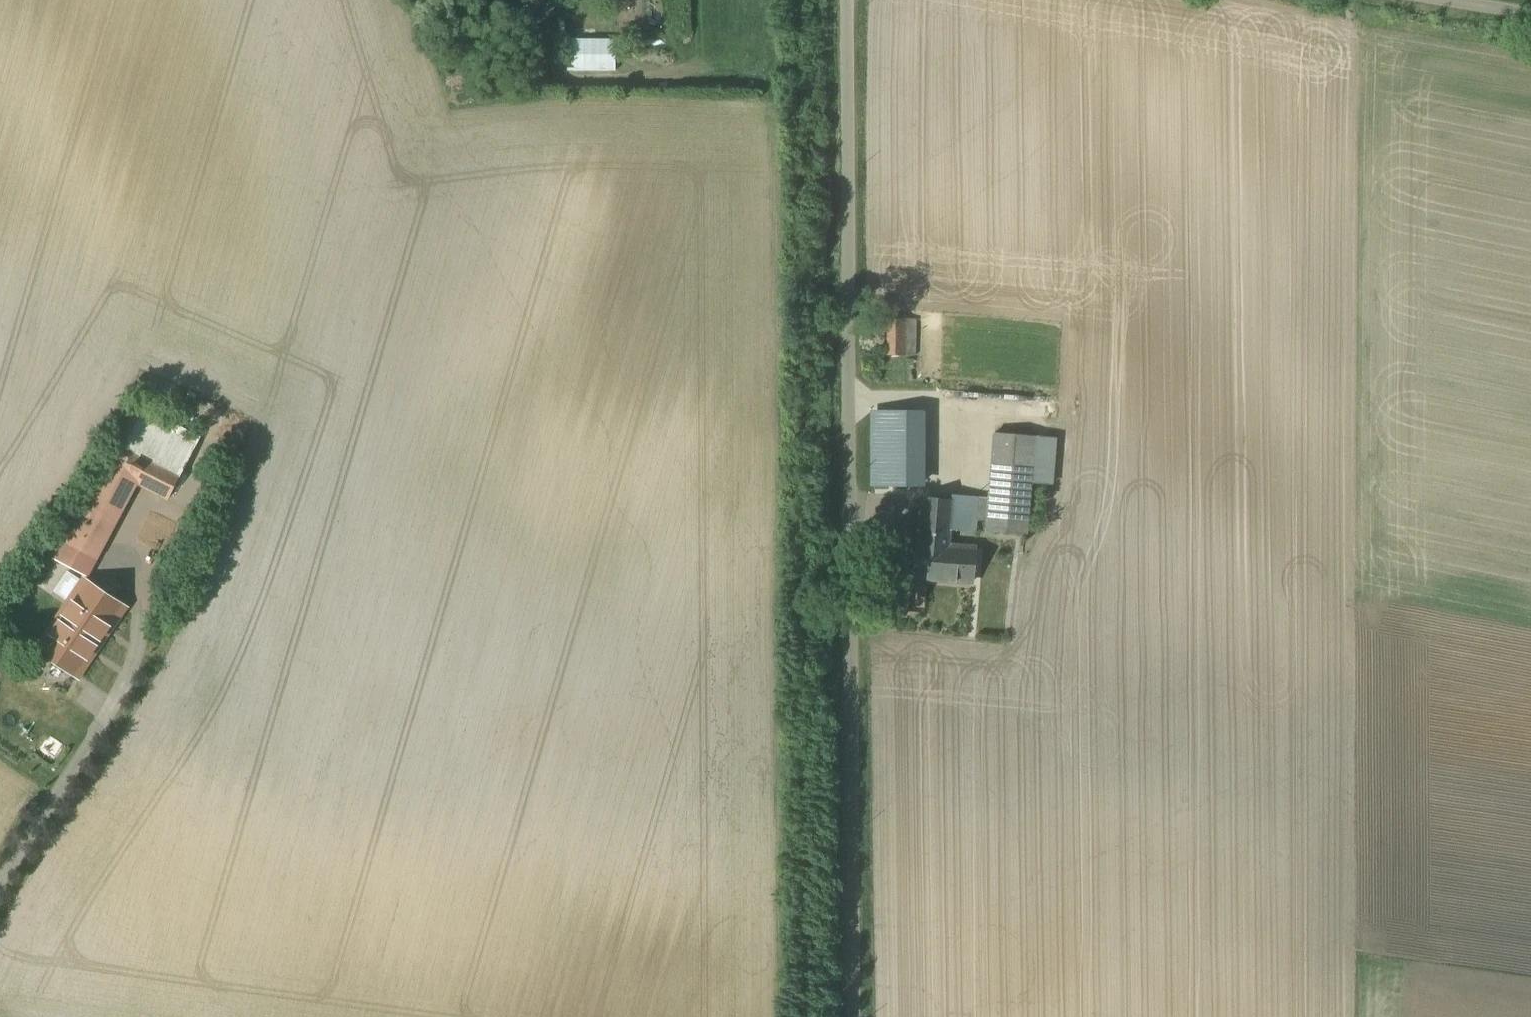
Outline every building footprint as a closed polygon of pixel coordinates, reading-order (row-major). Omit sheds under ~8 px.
[(907,317),(887,317),(886,354),(906,354),(907,317)] [(1035,435),(995,432),(989,509),(977,508),(976,519),(988,520),(988,530),(1027,533),(1035,435)] [(185,467),(122,435),(105,466),(135,481),(168,499),(185,467)] [(105,466),(66,541),(96,558),(135,481),(105,466)] [(978,496),(948,494),(948,501),(923,499),(920,538),(918,538),(917,551),(932,553),(934,535),(951,536),(951,529),(975,531),(977,508),(978,496)] [(951,536),(934,535),(932,553),(917,551),(915,576),(972,582),(975,547),(950,544),(951,536)] [(908,582),(878,580),(875,612),(906,614),(908,582)] [(122,609),(83,582),(39,648),(77,675),(122,609)]
